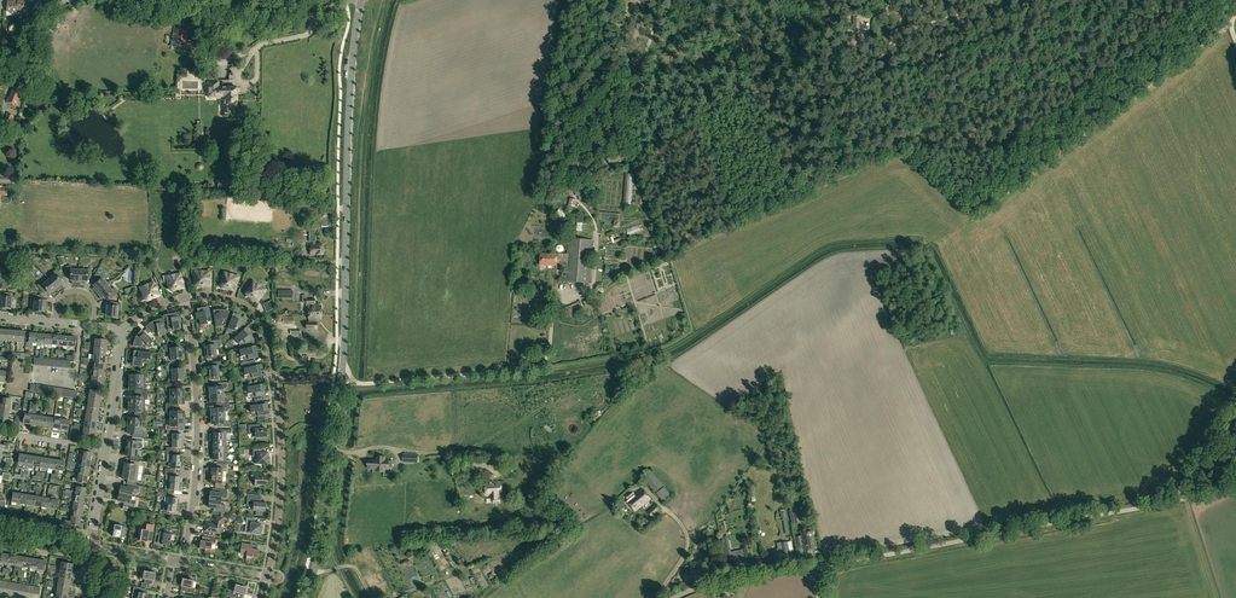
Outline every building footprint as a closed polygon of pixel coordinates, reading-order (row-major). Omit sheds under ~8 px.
[(17,10),(18,0),(12,0),(12,1),(8,1),(7,12),(17,12),(17,10)] [(17,10),(28,11),(28,1),(25,0),(18,0),(17,10)] [(860,18),(854,17),(854,21),(850,21),(850,22),(849,22),(850,26),(854,26),(854,27),(860,27),(860,18)] [(194,41),(186,40),(188,31),(182,30),(183,25),(176,24),(174,34),(179,35),(177,47),(185,48),(185,47),(190,48),(196,55),(201,50),(194,41)] [(206,58),(203,53),(192,59),(196,65),(201,62),(206,58)] [(220,81),(209,81),(209,97),(225,96),(225,112),(231,112),(231,106),(238,106),(237,100),(238,100),(238,87),(232,87),(232,86),(220,86),(220,81)] [(19,101),(18,100),(19,97),(22,98),(24,91),(14,87),(10,97),(9,97),(7,101),(17,105),(19,101)] [(0,135),(1,135),(3,135),(4,133),(7,134),(14,116),(8,113),(3,128),(0,127),(0,135),(0,136),(0,135)] [(592,145),(579,150),(582,158),(596,152),(592,145)] [(627,157),(624,148),(606,155),(610,164),(627,157)] [(581,160),(579,161),(568,166),(573,178),(586,172),(581,160)] [(233,180),(217,180),(217,188),(233,188),(233,180)] [(576,197),(588,193),(586,186),(574,189),(576,197)] [(309,236),(309,242),(315,242),(314,244),(311,244),(311,254),(317,254),(317,255),(323,255),(323,244),(318,244),(318,236),(309,236)] [(540,265),(556,266),(567,267),(566,281),(590,283),(593,240),(569,238),(568,254),(557,253),(557,254),(541,253),(540,265)] [(57,257),(60,266),(64,264),(62,260),(65,259),(64,256),(57,257)] [(72,284),(75,284),(76,284),(77,283),(79,284),(80,269),(72,268),(72,266),(68,267),(67,277),(71,277),(71,280),(72,280),(72,284)] [(80,269),(79,284),(81,284),(82,284),(83,284),(86,285),(86,281),(87,281),(88,278),(92,278),(92,270),(88,269),(88,270),(80,270),(80,269)] [(55,273),(48,278),(58,290),(59,289),(61,288),(64,286),(61,284),(63,283),(60,280),(64,277),(57,270),(54,272),(55,273)] [(195,281),(193,284),(197,288),(200,286),(203,286),(203,285),(204,285),(204,286),(209,286),(210,272),(195,271),(195,277),(196,277),(196,279),(195,279),(195,281)] [(222,282),(219,284),(222,289),(225,288),(228,289),(228,287),(230,288),(230,289),(235,291),(239,277),(225,272),(223,278),(224,278),(223,280),(222,282)] [(93,289),(95,291),(96,292),(97,293),(98,294),(109,284),(104,278),(106,276),(103,273),(94,280),(97,284),(94,286),(95,287),(93,289)] [(181,273),(167,276),(168,282),(168,281),(169,284),(168,284),(169,286),(167,289),(172,292),(174,290),(177,289),(177,288),(179,287),(179,289),(184,288),(181,273)] [(3,276),(0,278),(0,289),(2,287),(4,290),(11,285),(9,282),(8,282),(3,276)] [(53,295),(55,293),(56,292),(57,291),(57,290),(58,290),(48,278),(42,284),(41,283),(38,286),(45,293),(48,291),(50,293),(51,292),(53,295)] [(154,282),(140,288),(143,293),(143,292),(144,295),(144,297),(143,300),(149,302),(151,299),(153,298),(153,297),(154,296),(155,297),(160,295),(154,282)] [(248,290),(245,291),(246,297),(249,296),(252,298),(253,297),(254,298),(253,299),(258,302),(266,290),(253,282),(250,286),(251,287),(250,289),(249,288),(248,290)] [(109,284),(98,294),(98,295),(99,296),(100,296),(100,297),(101,300),(104,297),(105,298),(108,296),(110,299),(119,292),(116,288),(112,290),(108,285),(109,284)] [(0,305),(0,306),(11,309),(12,298),(14,298),(13,294),(5,293),(5,297),(1,297),(1,298),(0,298),(0,305)] [(45,309),(48,310),(48,308),(48,307),(48,306),(49,303),(46,303),(46,301),(42,301),(43,297),(34,294),(32,300),(35,300),(34,312),(45,311),(45,309)] [(315,299),(306,299),(306,304),(310,304),(310,306),(308,306),(308,315),(322,315),(321,305),(314,306),(314,304),(315,304),(315,299)] [(104,307),(104,310),(104,311),(104,312),(104,313),(104,314),(107,314),(107,315),(118,318),(119,307),(120,307),(120,303),(111,302),(111,306),(108,306),(107,308),(104,307)] [(568,308),(570,316),(586,310),(584,303),(568,308)] [(198,313),(196,314),(197,319),(199,319),(200,325),(202,325),(207,323),(207,322),(212,321),(209,309),(203,310),(202,309),(199,309),(199,308),(197,309),(198,313)] [(215,310),(213,310),(215,326),(224,325),(228,314),(227,313),(225,313),(223,312),(221,312),(219,312),(218,310),(216,311),(215,310)] [(166,318),(168,329),(173,328),(173,330),(179,329),(180,329),(179,322),(181,322),(180,317),(178,317),(177,313),(175,313),(175,314),(172,314),(172,316),(166,318)] [(239,318),(237,317),(238,315),(235,314),(233,313),(227,328),(236,331),(245,323),(243,322),(242,321),(240,319),(239,318)] [(306,322),(306,329),(317,329),(317,325),(317,322),(317,319),(322,319),(322,315),(308,315),(308,319),(310,319),(310,322),(306,322)] [(283,317),(278,317),(278,323),(283,323),(283,324),(293,324),(293,316),(283,316),(283,317)] [(166,335),(163,319),(161,319),(161,320),(158,320),(158,322),(157,322),(155,323),(153,324),(152,325),(151,326),(150,327),(148,328),(147,329),(153,333),(155,331),(155,330),(158,330),(158,333),(158,335),(159,335),(159,336),(166,335)] [(249,335),(248,333),(249,332),(247,329),(248,329),(246,327),(234,338),(240,345),(252,342),(251,340),(250,338),(250,336),(249,335)] [(135,346),(135,347),(142,347),(143,344),(142,343),(144,342),(146,344),(147,345),(148,345),(149,346),(154,340),(142,329),(140,331),(141,331),(139,334),(140,335),(139,336),(138,337),(137,339),(136,341),(136,342),(135,344),(135,345),(135,346)] [(17,342),(16,345),(23,345),(23,343),(24,343),(25,331),(18,331),(17,342)] [(29,342),(28,347),(32,348),(32,343),(36,343),(37,333),(30,333),(29,342)] [(37,333),(36,343),(44,344),(45,334),(37,333)] [(45,334),(44,344),(52,344),(52,335),(45,334)] [(52,335),(52,344),(59,345),(60,336),(52,335)] [(60,336),(59,345),(67,346),(68,336),(60,336)] [(68,336),(67,346),(71,346),(71,351),(74,351),(76,337),(68,336)] [(95,339),(94,347),(106,348),(107,340),(95,339)] [(211,345),(205,346),(206,359),(216,358),(215,348),(219,347),(222,345),(221,340),(210,341),(211,345)] [(183,361),(182,348),(175,348),(175,344),(164,345),(165,350),(167,352),(172,351),(173,362),(183,361)] [(255,346),(239,349),(241,356),(243,356),(244,361),(255,358),(254,351),(256,351),(255,348),(256,348),(255,346)] [(94,347),(94,354),(105,355),(106,348),(94,347)] [(134,351),(133,353),(134,353),(134,356),(135,356),(136,356),(135,366),(135,367),(142,367),(143,362),(143,359),(146,359),(146,360),(148,360),(149,360),(149,359),(150,354),(150,353),(134,351)] [(94,354),(93,362),(105,363),(105,355),(94,354)] [(214,367),(208,367),(209,380),(219,379),(218,369),(222,369),(225,366),(224,361),(213,363),(214,367)] [(93,362),(92,369),(104,370),(105,363),(93,362)] [(166,366),(166,370),(169,372),(171,372),(173,374),(174,382),(184,382),(183,369),(177,369),(177,365),(166,366)] [(260,365),(244,368),(245,375),(247,375),(248,379),(259,377),(258,370),(260,370),(260,367),(260,365)] [(92,369),(92,377),(103,378),(104,370),(92,369)] [(130,375),(129,383),(145,383),(145,378),(148,376),(148,372),(137,372),(137,375),(130,375)] [(92,377),(91,385),(103,386),(103,378),(92,377)] [(129,383),(129,390),(137,390),(137,394),(148,394),(148,390),(145,388),(145,383),(129,383)] [(217,387),(209,388),(210,395),(223,394),(223,389),(225,389),(228,387),(228,383),(217,384),(217,387)] [(264,384),(247,386),(248,394),(250,393),(251,398),(263,396),(262,390),(264,389),(263,386),(264,386),(264,384)] [(176,386),(165,386),(165,390),(168,392),(170,392),(171,397),(184,397),(184,389),(176,389),(176,386)] [(90,390),(89,397),(101,400),(102,392),(90,390)] [(129,397),(129,404),(145,405),(145,400),(147,397),(148,394),(137,394),(137,397),(129,397)] [(223,394),(210,395),(211,403),(218,402),(218,405),(229,405),(229,401),(226,399),(224,399),(223,394)] [(2,397),(0,405),(10,406),(11,399),(2,397)] [(89,397),(88,405),(99,407),(101,400),(89,397)] [(168,402),(166,404),(166,408),(176,408),(176,405),(184,404),(184,397),(171,397),(171,402),(168,402)] [(129,404),(129,412),(137,412),(137,415),(147,416),(147,412),(145,409),(145,405),(129,404)] [(266,404),(250,405),(251,413),(253,413),(253,417),(265,416),(264,409),(266,409),(266,406),(267,406),(266,404)] [(0,407),(0,413),(9,414),(10,406),(0,405),(0,407)] [(24,414),(23,423),(30,424),(32,415),(32,410),(33,405),(30,405),(29,409),(29,414),(24,414)] [(32,415),(30,424),(38,426),(39,416),(35,415),(36,410),(37,405),(33,405),(32,410),(32,415)] [(88,405),(86,413),(98,415),(99,407),(88,405)] [(219,409),(211,409),(211,417),(224,416),(224,411),(227,411),(229,409),(229,405),(218,405),(219,409)] [(176,408),(166,408),(166,412),(168,414),(171,414),(171,419),(184,419),(184,411),(176,411),(176,408)] [(12,423),(13,419),(8,419),(9,414),(0,413),(0,421),(12,423)] [(86,413),(85,420),(97,422),(98,415),(86,413)] [(129,418),(128,426),(141,426),(142,422),(144,422),(147,420),(147,416),(137,415),(136,419),(129,418)] [(39,416),(38,426),(45,427),(47,417),(39,416)] [(224,416),(211,417),(211,424),(219,424),(219,427),(230,427),(230,423),(227,421),(225,421),(224,416)] [(47,417),(45,427),(52,428),(54,418),(47,417)] [(54,418),(52,428),(60,429),(62,419),(54,418)] [(62,419),(60,429),(67,430),(69,421),(62,419)] [(166,426),(166,430),(176,430),(176,427),(184,427),(184,419),(171,419),(171,424),(168,424),(166,426)] [(85,420),(84,428),(95,430),(97,422),(85,420)] [(258,425),(248,425),(249,434),(252,434),(252,437),(255,437),(267,437),(266,429),(258,429),(258,425)] [(128,426),(128,433),(135,434),(135,437),(146,438),(146,434),(144,432),(141,431),(141,426),(128,426)] [(84,428),(82,436),(94,438),(95,430),(84,428)] [(167,430),(167,434),(172,434),(172,441),(183,441),(183,435),(182,435),(182,434),(174,434),(174,430),(167,430)] [(212,434),(212,440),(223,440),(226,440),(226,433),(231,433),(231,430),(221,430),(221,433),(213,433),(213,434),(212,434)] [(127,441),(126,448),(137,449),(140,450),(143,447),(143,445),(142,444),(143,439),(141,438),(134,438),(133,441),(127,441)] [(166,447),(166,451),(174,451),(174,448),(182,448),(182,447),(183,447),(183,441),(172,441),(172,447),(166,447)] [(1,453),(2,449),(8,450),(9,447),(2,446),(2,445),(0,445),(0,453),(1,453)] [(126,448),(125,456),(132,456),(131,460),(138,461),(139,457),(137,457),(137,449),(126,448)] [(267,453),(263,453),(263,448),(252,448),(252,457),(254,457),(254,463),(257,463),(257,464),(268,463),(269,462),(269,458),(268,458),(267,453)] [(77,450),(77,454),(81,454),(81,459),(90,460),(91,453),(77,450)] [(166,451),(166,455),(167,455),(167,461),(171,462),(182,463),(183,457),(181,457),(181,456),(174,455),(174,451),(166,451)] [(212,453),(212,459),(213,459),(213,460),(221,460),(221,464),(227,464),(230,464),(230,460),(226,460),(227,453),(223,453),(212,453)] [(19,454),(18,463),(26,465),(27,455),(19,454)] [(27,455),(26,465),(32,466),(33,466),(34,456),(27,455)] [(34,456),(33,466),(40,467),(42,458),(34,456)] [(418,456),(403,456),(403,464),(418,465),(418,456)] [(42,458),(40,467),(48,468),(49,459),(42,458)] [(49,459),(48,468),(55,469),(57,460),(49,459)] [(81,459),(79,466),(89,468),(90,460),(81,459)] [(376,473),(385,473),(385,470),(393,470),(393,463),(385,463),(385,460),(378,459),(378,462),(370,462),(369,471),(377,471),(376,473)] [(57,460),(55,469),(58,470),(63,471),(64,464),(64,461),(57,460)] [(124,463),(123,471),(138,473),(142,474),(143,466),(145,467),(146,462),(140,461),(139,461),(133,460),(132,464),(124,463)] [(165,468),(165,472),(173,473),(173,469),(181,469),(181,468),(182,468),(182,463),(171,462),(171,469),(165,468)] [(212,468),(211,476),(222,476),(223,471),(227,472),(227,464),(221,464),(219,464),(219,468),(212,468)] [(25,469),(24,474),(27,475),(28,470),(27,470),(28,468),(32,469),(32,466),(26,465),(25,469)] [(79,466),(78,474),(87,475),(89,468),(79,466)] [(513,467),(503,467),(503,477),(513,476),(513,467)] [(123,471),(122,479),(130,480),(129,484),(136,485),(138,473),(123,471)] [(664,485),(652,471),(643,478),(656,492),(664,485)] [(165,472),(165,476),(167,476),(166,483),(170,483),(181,484),(181,478),(180,478),(180,477),(172,476),(173,473),(165,472)] [(251,472),(251,479),(255,479),(255,486),(260,486),(260,484),(267,485),(267,477),(259,476),(260,472),(251,472)] [(73,478),(72,481),(74,481),(74,482),(76,482),(86,483),(87,475),(78,474),(77,479),(73,478)] [(211,476),(210,483),(217,484),(217,488),(219,488),(225,489),(226,482),(226,477),(222,476),(211,476)] [(502,493),(501,482),(485,483),(486,494),(492,493),(493,504),(500,503),(500,493),(502,493)] [(163,489),(163,493),(171,494),(171,490),(179,491),(179,490),(180,490),(181,484),(170,483),(166,483),(165,489),(163,489)] [(119,489),(118,491),(119,492),(119,494),(132,496),(133,492),(137,493),(138,486),(136,485),(129,484),(128,484),(127,488),(121,486),(120,488),(119,489)] [(35,496),(34,505),(41,507),(43,497),(39,497),(40,487),(37,486),(36,491),(35,496)] [(671,495),(664,486),(656,493),(664,502),(671,495)] [(65,493),(70,493),(75,494),(84,496),(86,488),(76,487),(75,491),(66,490),(65,493)] [(210,492),(209,500),(221,501),(221,497),(226,498),(227,489),(225,489),(219,488),(218,493),(210,492)] [(50,499),(49,508),(56,509),(57,500),(53,499),(53,497),(54,494),(55,489),(52,489),(50,499)] [(625,496),(629,500),(627,502),(635,512),(651,499),(643,489),(636,495),(632,491),(625,496)] [(13,493),(12,502),(19,503),(20,494),(13,493)] [(163,493),(163,497),(165,497),(164,504),(167,504),(178,506),(179,500),(178,500),(178,499),(170,498),(171,494),(163,493)] [(20,494),(19,503),(26,504),(28,495),(20,494)] [(75,494),(74,502),(83,503),(84,496),(75,494)] [(117,496),(117,498),(118,499),(118,501),(123,502),(123,503),(124,503),(123,506),(134,508),(135,501),(131,500),(132,496),(119,494),(119,495),(117,496)] [(28,495),(26,504),(34,505),(35,496),(28,495)] [(248,495),(247,506),(253,506),(253,510),(265,511),(265,508),(266,508),(267,505),(265,505),(266,503),(261,503),(261,496),(248,495)] [(43,497),(41,507),(49,508),(50,499),(47,498),(43,497)] [(209,500),(208,507),(217,508),(216,513),(225,514),(226,505),(220,504),(221,501),(209,500)] [(72,509),(72,510),(82,511),(83,503),(74,502),(72,509)] [(161,510),(160,514),(168,515),(168,511),(176,512),(176,511),(178,511),(178,506),(167,504),(164,504),(163,510),(161,510)] [(648,512),(654,519),(658,514),(657,512),(661,509),(656,504),(648,512)] [(63,508),(62,511),(69,512),(71,514),(71,517),(81,518),(82,511),(72,510),(72,509),(68,509),(63,508)] [(206,523),(205,531),(220,533),(223,518),(215,516),(214,524),(206,523)] [(638,522),(641,528),(651,520),(647,516),(638,522)] [(66,520),(65,524),(79,526),(81,518),(71,517),(70,521),(66,520)] [(247,518),(245,532),(250,533),(260,534),(260,532),(262,532),(263,525),(261,525),(261,524),(254,523),(254,519),(247,518)] [(114,525),(111,524),(112,530),(114,531),(113,536),(121,537),(121,536),(125,537),(126,529),(125,529),(126,526),(123,526),(115,525),(114,525)] [(152,541),(154,531),(153,531),(154,525),(146,524),(145,530),(142,529),(139,529),(138,535),(141,535),(140,541),(145,542),(148,542),(148,541),(152,541)] [(160,532),(158,542),(162,543),(162,544),(170,546),(171,540),(173,541),(174,535),(172,534),(160,532)] [(797,537),(799,546),(804,545),(805,552),(814,550),(811,532),(802,533),(802,536),(797,537)] [(211,550),(212,543),(215,543),(216,539),(210,538),(203,536),(202,540),(201,540),(199,548),(205,549),(204,552),(210,552),(210,550),(211,550)] [(779,548),(775,552),(775,554),(777,564),(784,562),(784,561),(786,561),(785,558),(783,558),(783,554),(790,553),(788,542),(783,543),(783,542),(778,543),(779,548)] [(258,550),(258,546),(245,543),(242,543),(240,553),(246,555),(246,556),(246,559),(252,559),(252,557),(258,558),(259,550),(258,550)] [(751,560),(748,547),(742,548),(742,550),(735,551),(731,552),(730,550),(728,543),(724,544),(722,545),(725,560),(727,560),(731,559),(733,569),(742,567),(740,557),(744,556),(745,561),(751,560)] [(0,562),(0,563),(7,564),(9,555),(1,553),(0,562)] [(9,555),(7,564),(15,565),(17,556),(9,555)] [(17,556),(15,565),(19,566),(18,571),(18,576),(20,576),(21,571),(22,567),(24,557),(17,556)] [(24,557),(22,567),(30,568),(31,558),(24,557)] [(31,558),(30,568),(37,569),(39,560),(31,558)] [(39,560),(37,569),(45,570),(46,561),(39,560)] [(684,574),(685,574),(687,582),(687,583),(694,581),(692,572),(691,572),(691,571),(692,571),(693,573),(704,570),(701,560),(690,563),(690,565),(685,566),(683,571),(684,574)] [(61,562),(60,570),(72,572),(73,564),(61,562)] [(150,572),(150,570),(145,568),(144,571),(142,579),(145,579),(144,583),(142,583),(141,587),(149,588),(150,584),(152,584),(153,580),(154,581),(155,573),(150,572)] [(60,570),(59,578),(71,579),(72,572),(60,570)] [(195,590),(193,588),(194,581),(194,579),(189,577),(188,579),(183,578),(181,586),(183,587),(182,590),(195,593),(195,590)] [(59,578),(57,585),(69,587),(71,579),(59,578)] [(234,597),(243,597),(244,595),(245,595),(247,587),(242,586),(242,584),(237,581),(236,584),(235,590),(229,590),(228,596),(234,597)] [(56,592),(56,593),(68,595),(69,587),(57,585),(56,592)]
